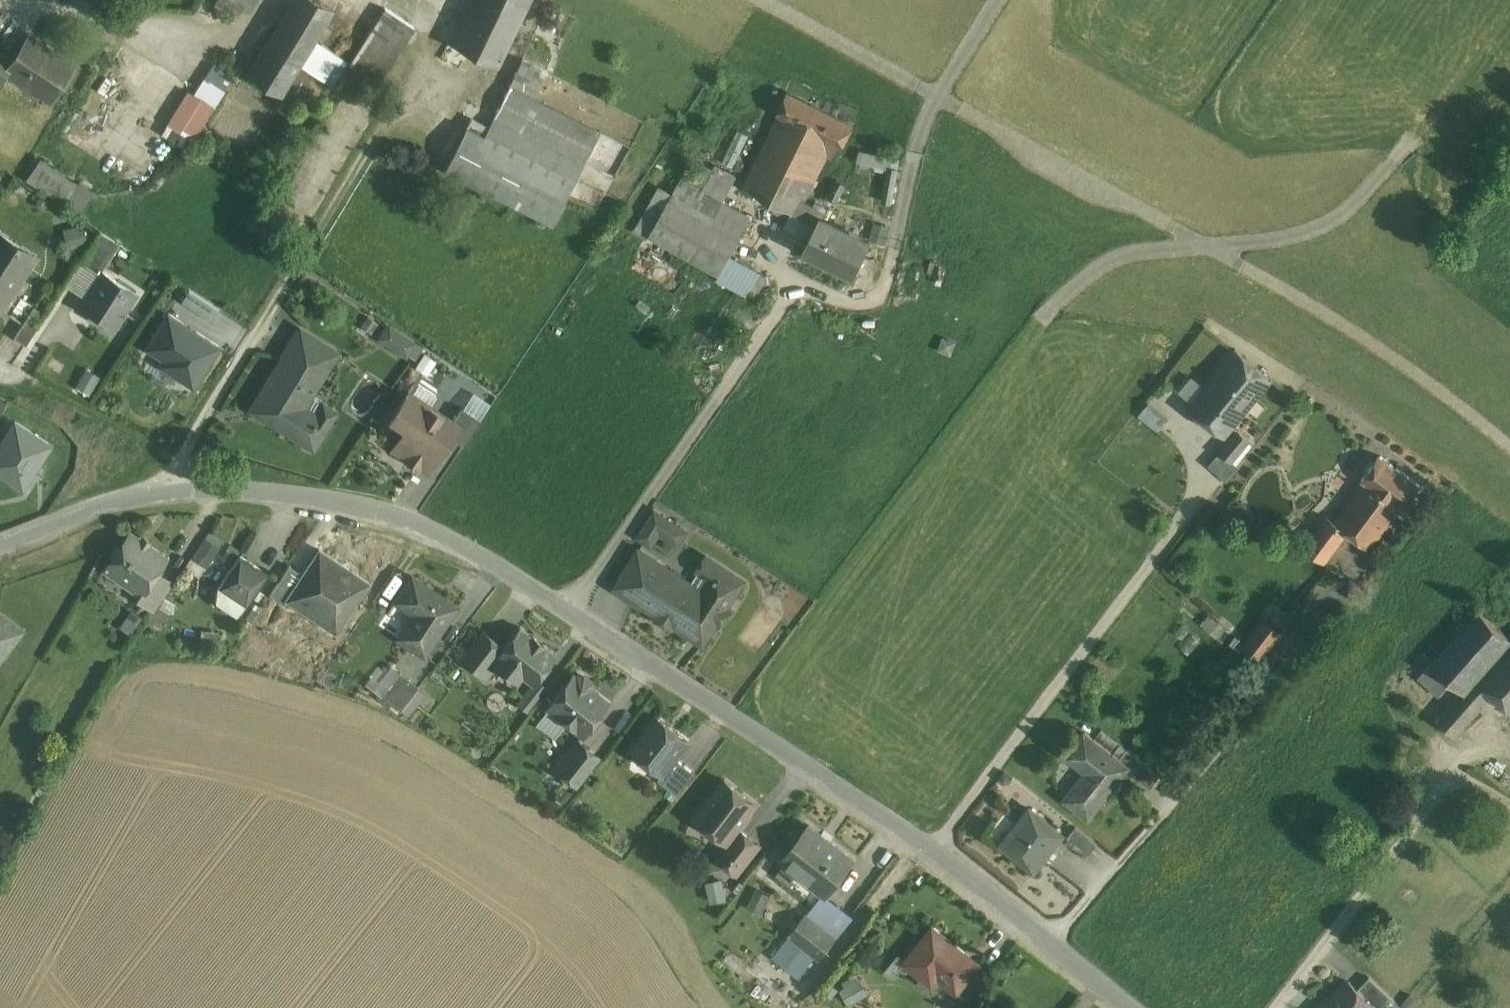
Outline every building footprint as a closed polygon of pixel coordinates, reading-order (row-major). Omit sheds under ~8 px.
[(230,0),(218,0),(215,4),(236,18),(242,8),(230,0)] [(242,8),(248,12),(255,0),(230,0),(242,8)] [(266,43),(301,64),(316,39),(334,11),(317,0),(292,0),(266,43)] [(448,42),(498,66),(527,5),(516,0),(468,0),(448,42)] [(414,28),(386,9),(351,63),(378,82),(414,28)] [(71,67),(30,38),(13,62),(7,70),(8,71),(48,99),(71,67)] [(316,39),(301,64),(333,85),(349,60),(316,39)] [(301,64),(266,43),(247,73),(282,95),(301,64)] [(8,71),(7,70),(13,62),(0,54),(0,83),(8,71)] [(523,59),(509,87),(535,99),(548,72),(523,59)] [(192,93),(182,87),(162,127),(193,143),(229,72),(208,61),(192,93)] [(535,99),(509,87),(489,128),(469,118),(444,169),(554,224),(600,131),(536,99),(535,99)] [(853,124),(787,91),(777,113),(779,115),(838,144),(842,146),(853,124)] [(838,144),(779,115),(743,187),(777,204),(792,212),(797,215),(804,201),(827,155),(832,157),(838,144)] [(749,136),(737,130),(722,161),(733,167),(749,136)] [(861,154),(851,149),(840,172),(850,177),(857,163),(861,154)] [(862,151),(861,154),(857,163),(887,168),(888,166),(889,156),(862,151)] [(94,192),(39,157),(26,180),(80,214),(94,192)] [(698,163),(688,182),(722,201),(735,176),(714,165),(712,170),(698,163)] [(888,166),(887,168),(881,200),(892,203),(899,168),(888,166)] [(722,201),(688,182),(682,179),(674,194),(670,202),(739,239),(751,217),(722,201)] [(846,184),(836,179),(828,195),(838,200),(846,184)] [(649,239),(651,236),(670,202),(674,194),(665,189),(663,192),(656,188),(634,230),(649,239)] [(824,211),(804,201),(797,215),(816,224),(819,217),(821,218),(824,211)] [(739,239),(670,202),(651,236),(702,263),(720,273),(730,256),(739,239)] [(773,212),(788,219),(792,212),(777,204),(773,212)] [(785,226),(810,238),(816,224),(797,215),(792,212),(788,219),(785,226)] [(821,218),(819,217),(816,224),(810,238),(804,251),(854,274),(869,241),(821,218)] [(83,225),(63,230),(67,248),(87,244),(83,225)] [(119,245),(99,232),(80,261),(100,274),(119,245)] [(0,308),(22,276),(5,265),(18,245),(0,233),(0,308)] [(720,273),(717,280),(750,298),(763,274),(730,256),(720,273)] [(720,273),(702,263),(699,270),(717,280),(720,273)] [(102,272),(81,305),(92,312),(89,316),(101,324),(104,320),(114,327),(136,293),(102,272)] [(209,319),(217,307),(186,287),(178,299),(209,319)] [(141,348),(157,357),(152,365),(191,388),(217,342),(163,311),(141,348)] [(378,323),(369,316),(361,327),(371,334),(378,323)] [(25,317),(13,336),(26,345),(38,326),(25,317)] [(414,341),(390,325),(382,338),(405,353),(414,341)] [(336,352),(299,329),(287,347),(320,367),(330,350),(335,353),(336,352)] [(422,346),(414,341),(405,353),(414,359),(422,346)] [(320,367),(287,347),(282,355),(284,356),(257,399),(263,402),(265,410),(261,416),(313,448),(336,411),(323,403),(313,420),(299,411),(325,370),(320,367)] [(1235,348),(1188,407),(1224,436),(1271,378),(1235,348)] [(423,350),(414,365),(427,373),(436,359),(423,350)] [(74,387),(89,393),(97,373),(82,367),(74,387)] [(452,421),(408,392),(390,420),(404,429),(393,449),(427,472),(450,437),(458,425),(452,421)] [(1175,426),(1148,405),(1139,417),(1166,438),(1172,430),(1175,426)] [(480,421),(460,408),(452,421),(458,425),(450,437),(464,446),(480,421)] [(0,433),(0,476),(21,490),(52,442),(11,416),(0,433)] [(1180,436),(1172,430),(1166,438),(1174,444),(1180,436)] [(1238,431),(1220,453),(1230,461),(1249,439),(1238,431)] [(1230,461),(1220,453),(1208,467),(1227,483),(1238,468),(1230,461)] [(1381,453),(1362,477),(1364,478),(1333,518),(1346,529),(1369,546),(1400,506),(1401,507),(1420,484),(1381,453)] [(685,531),(655,512),(639,537),(651,545),(659,532),(677,543),(685,531)] [(1327,513),(1303,543),(1323,558),(1346,529),(1333,518),(1327,513)] [(223,539),(208,530),(190,557),(205,567),(223,539)] [(166,558),(129,533),(119,547),(113,549),(110,553),(111,559),(105,569),(140,593),(142,594),(153,576),(166,558)] [(230,566),(240,552),(229,545),(220,559),(230,566)] [(302,573),(292,589),(293,589),(289,596),(338,628),(369,582),(319,548),(302,573)] [(668,569),(639,550),(614,588),(643,607),(644,605),(668,569)] [(269,572),(240,552),(230,566),(217,585),(247,605),(269,572)] [(691,584),(668,569),(644,605),(657,613),(655,615),(672,626),(673,624),(692,636),(695,630),(704,628),(710,632),(717,621),(719,623),(729,608),(726,606),(743,580),(707,557),(699,569),(700,570),(691,584)] [(302,573),(289,564),(269,594),(284,604),(289,596),(293,589),(292,589),(302,573)] [(457,606),(412,575),(398,596),(420,611),(401,639),(424,655),(457,606)] [(169,587),(153,576),(142,594),(140,593),(136,600),(153,611),(169,587)] [(1469,601),(1422,655),(1430,662),(1433,664),(1479,610),(1469,601)] [(1479,610),(1433,664),(1450,679),(1463,690),(1474,678),(1509,637),(1479,610)] [(2,656),(14,640),(13,640),(21,629),(0,612),(0,655),(2,656)] [(1241,649),(1264,660),(1281,628),(1257,616),(1241,649)] [(532,636),(519,626),(503,646),(491,662),(492,662),(517,682),(522,675),(533,684),(555,654),(543,645),(544,644),(532,635),(532,636)] [(483,630),(461,658),(482,675),(492,662),(491,662),(503,646),(483,630)] [(1474,678),(1490,692),(1509,709),(1509,636),(1509,637),(1474,678)] [(1433,664),(1430,662),(1417,677),(1437,694),(1450,679),(1433,664)] [(419,686),(400,671),(382,695),(400,710),(419,686)] [(583,675),(577,676),(576,677),(573,675),(548,706),(582,734),(607,702),(589,688),(591,686),(590,681),(583,675)] [(1463,690),(1437,721),(1454,735),(1490,692),(1474,678),(1463,690)] [(689,741),(656,716),(631,748),(663,773),(676,758),(689,741)] [(1119,758),(1084,731),(1066,755),(1085,771),(1063,799),(1089,818),(1129,767),(1129,766),(1119,758)] [(600,758),(577,739),(554,768),(578,786),(600,758)] [(1160,775),(1126,749),(1119,758),(1129,766),(1129,767),(1132,770),(1131,773),(1150,788),(1160,775)] [(695,772),(676,758),(663,773),(658,779),(678,794),(695,772)] [(725,779),(713,794),(715,795),(697,818),(728,843),(730,844),(741,830),(740,824),(756,803),(725,779)] [(1060,834),(1027,807),(998,843),(1031,870),(1060,834)] [(854,860),(808,824),(781,859),(827,895),(854,860)] [(1097,843),(1075,826),(1067,837),(1089,854),(1097,843)] [(741,830),(730,844),(728,843),(717,857),(738,873),(760,844),(741,830)] [(709,901),(725,897),(720,875),(704,880),(709,901)] [(755,886),(746,905),(760,912),(770,893),(755,886)] [(836,938),(805,913),(788,934),(820,958),(836,938)] [(964,951),(933,926),(904,962),(921,975),(918,980),(928,989),(933,989),(941,979),(957,991),(973,971),(979,964),(979,963),(977,965),(962,954),(964,951)] [(973,971),(957,991),(968,999),(983,980),(973,971)] [(1369,977),(1357,989),(1372,1003),(1371,1004),(1375,1007),(1389,1007),(1395,1001),(1369,977)] [(1332,999),(1327,999),(1320,1007),(1367,1007),(1371,1004),(1372,1003),(1357,989),(1349,981),(1332,999)] [(1400,1006),(1402,1007),(1415,1007),(1419,1003),(1411,995),(1400,1006)]
